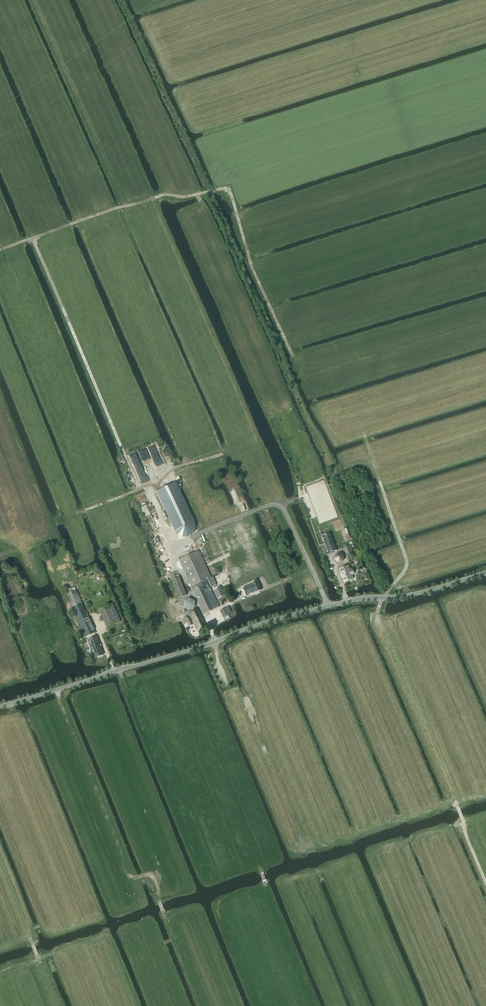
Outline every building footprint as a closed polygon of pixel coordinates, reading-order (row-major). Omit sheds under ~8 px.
[(175,483),(157,492),(162,502),(172,523),(175,531),(176,531),(178,534),(182,536),(187,536),(191,535),(193,531),(193,523),(193,522),(175,483)] [(328,553),(337,550),(331,533),(326,535),(322,536),(328,553)] [(343,547),(346,555),(353,552),(350,545),(343,547)] [(198,551),(179,560),(192,587),(192,588),(194,591),(199,602),(202,609),(204,614),(219,607),(211,590),(206,592),(205,590),(211,588),(207,580),(211,578),(198,551)] [(349,570),(348,565),(339,569),(344,583),(353,579),(352,575),(354,575),(352,569),(349,570)] [(252,584),(242,588),(246,596),(255,592),(255,593),(260,591),(257,585),(253,587),(252,584)] [(65,591),(72,607),(85,638),(95,633),(82,602),(81,603),(74,587),(65,591)] [(225,596),(221,587),(214,591),(218,599),(225,596)] [(195,601),(189,598),(184,601),(183,607),(189,611),(195,608),(195,601)] [(107,628),(121,622),(112,603),(99,610),(107,628)] [(225,608),(220,611),(223,617),(229,614),(228,613),(231,612),(230,611),(228,607),(225,608)] [(187,617),(182,619),(182,621),(184,624),(187,623),(189,627),(194,624),(197,632),(207,627),(198,609),(188,613),(190,618),(189,618),(188,619),(187,618),(187,617)] [(97,637),(88,640),(94,658),(103,655),(97,637)]
